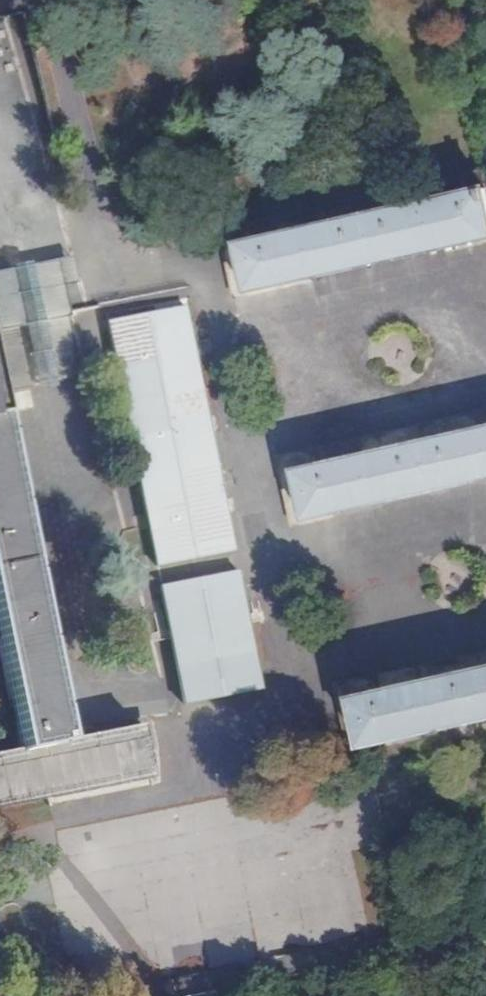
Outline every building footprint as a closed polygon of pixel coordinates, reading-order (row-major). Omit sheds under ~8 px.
[(214,228),(228,284),(248,280),(238,242),(483,187),(485,202),(485,169),(214,228)] [(483,187),(238,242),(248,280),(250,291),(485,239),(485,202),(483,187)] [(48,291),(43,265),(74,259),(69,233),(0,247),(0,300),(48,291)] [(25,319),(36,317),(64,312),(78,309),(74,286),(48,291),(0,300),(0,324),(25,319)] [(185,301),(108,316),(155,564),(231,549),(185,301)] [(76,375),(64,312),(36,317),(48,381),(76,375)] [(25,319),(0,324),(0,342),(9,388),(37,383),(25,319)] [(272,460),(286,512),(304,508),(295,472),(485,428),(485,411),(272,460)] [(11,753),(0,755),(0,803),(150,774),(140,728),(63,743),(0,419),(0,697),(11,753)] [(295,472),(304,508),(307,519),(485,480),(485,428),(295,472)] [(159,584),(181,703),(257,688),(234,569),(159,584)] [(329,685),(343,739),(362,735),(353,697),(485,667),(485,650),(329,685)] [(353,697),(362,735),(365,746),(485,719),(485,667),(353,697)]
